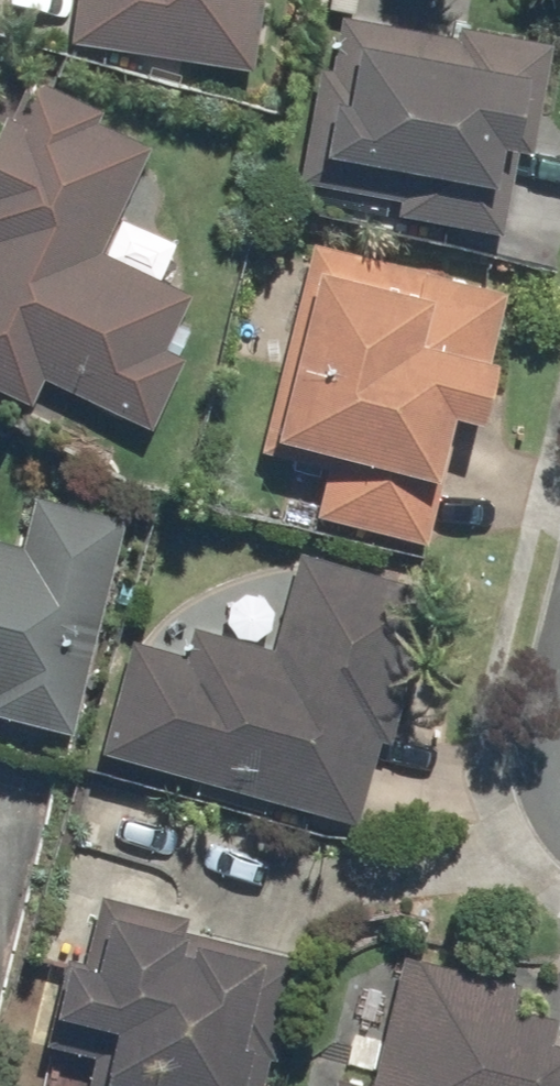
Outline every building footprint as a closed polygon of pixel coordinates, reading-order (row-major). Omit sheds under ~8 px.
[(67,48),(257,65),(263,0),(71,0),(67,48)] [(527,147),(547,43),(452,25),(450,35),(336,14),(326,68),(316,66),(294,180),(393,199),(391,213),(497,233),(513,145),(527,147)] [(146,147),(92,121),(97,109),(25,75),(5,116),(0,114),(0,393),(23,403),(36,375),(144,426),(178,356),(160,347),(186,293),(96,250),(146,147)] [(467,421),(498,291),(307,241),(256,451),(321,466),(309,514),(419,542),(452,417),(467,421)] [(122,519),(30,495),(17,545),(0,541),(0,715),(65,732),(122,519)] [(125,639),(94,752),(350,822),(373,739),(382,742),(425,587),(295,551),(268,649),(186,626),(179,653),(125,639)] [(286,957),(179,929),(182,918),(95,895),(77,964),(54,958),(40,1013),(44,1014),(37,1041),(89,1055),(80,1085),(252,1085),(286,957)] [(540,1041),(546,1017),(506,1007),(512,983),(398,954),(365,1083),(332,1075),(329,1085),(559,1085),(559,1046),(540,1041)]
